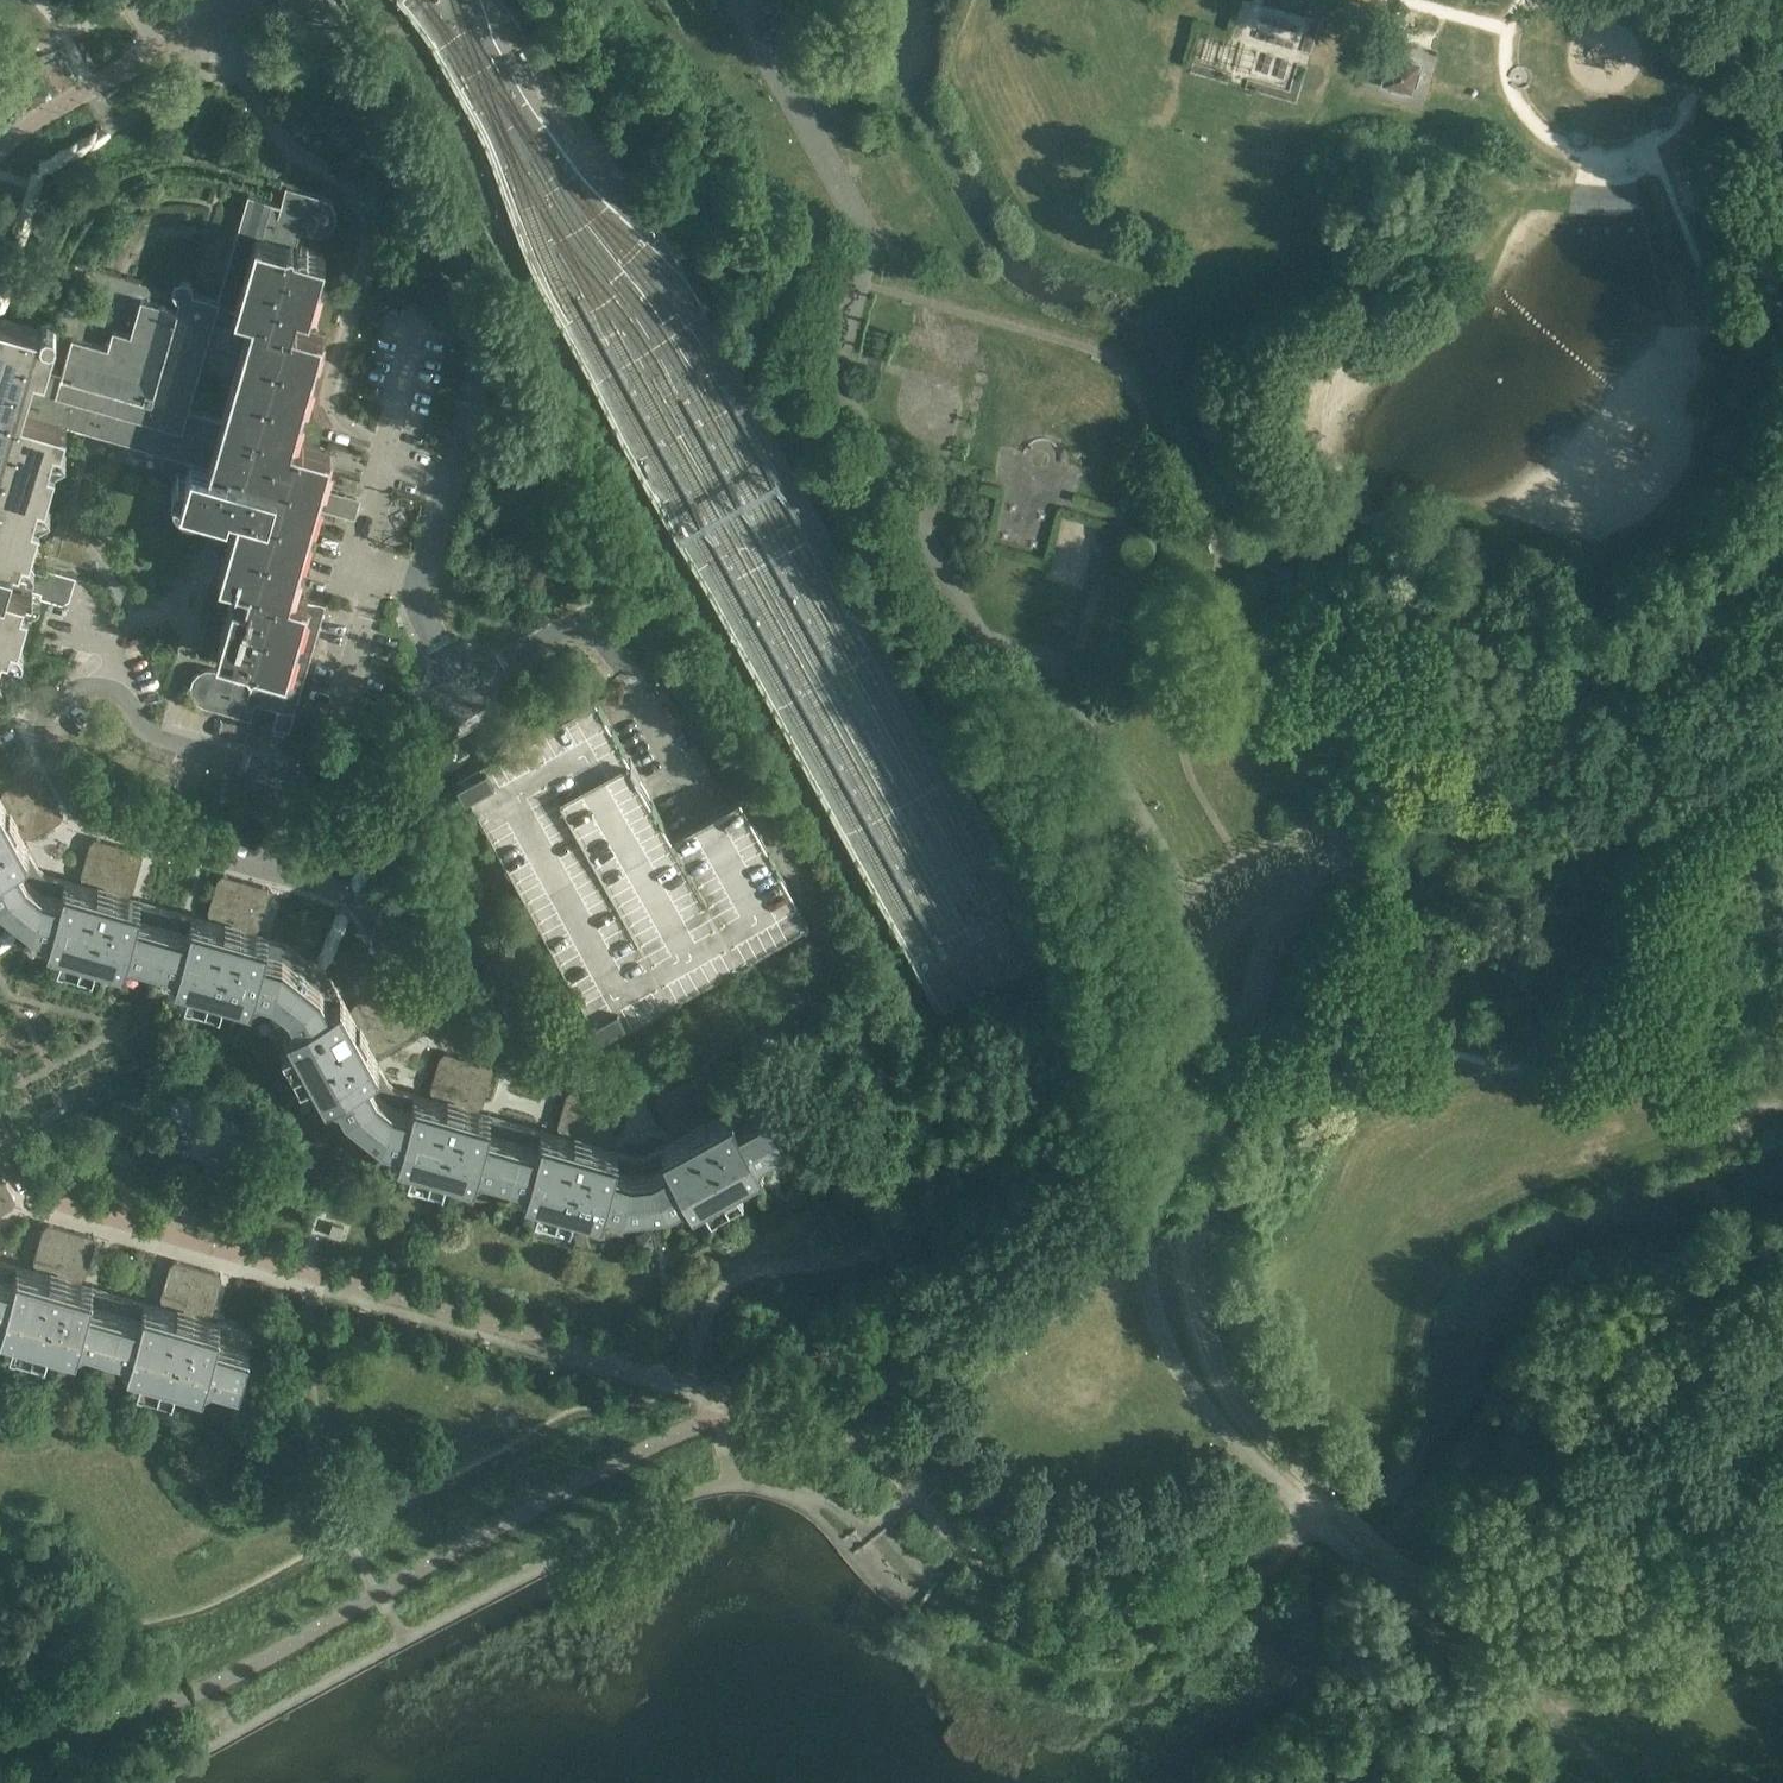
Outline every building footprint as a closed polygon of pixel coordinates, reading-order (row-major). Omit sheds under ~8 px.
[(1281,27),(1275,26),(1271,38),(1295,45),(1299,32),(1293,31),(1294,25),(1282,22),(1281,27)] [(1389,52),(1386,61),(1399,54),(1389,52)] [(1399,54),(1386,61),(1382,76),(1389,88),(1389,89),(1403,93),(1404,92),(1416,85),(1420,71),(1413,58),(1399,54)] [(1423,61),(1413,58),(1420,71),(1423,61)] [(1380,85),(1389,88),(1382,76),(1380,85)] [(1413,95),(1416,85),(1404,92),(1413,95)] [(12,638),(19,640),(34,590),(42,592),(47,573),(26,567),(28,562),(21,560),(24,550),(31,552),(40,518),(33,516),(39,496),(46,498),(56,463),(49,461),(55,441),(62,443),(67,426),(191,462),(182,497),(218,507),(218,508),(228,511),(230,501),(240,504),(219,576),(249,584),(244,600),(233,597),(217,652),(233,657),(234,665),(239,667),(244,660),(247,661),(245,668),(234,674),(215,669),(206,669),(199,672),(193,678),(192,680),(191,683),(190,686),(190,689),(191,691),(192,694),(192,697),(193,698),(195,700),(198,703),(200,704),(202,705),(204,706),(251,720),(256,702),(278,708),(273,726),(275,727),(274,732),(283,735),(285,729),(289,731),(292,720),(296,721),(298,714),(294,713),(326,604),(290,594),(315,506),(324,509),(330,490),(320,487),(331,451),(292,440),(323,332),(317,330),(318,326),(316,322),(308,320),(304,322),(303,326),(294,324),(298,308),(310,312),(326,256),(310,251),(307,247),(302,246),(298,248),(295,247),(300,231),(312,234),(320,234),(320,235),(321,235),(321,234),(328,231),(328,232),(328,231),(334,225),(334,224),(336,217),(337,217),(337,216),(336,216),(335,209),(335,208),(331,202),(330,201),(323,198),(323,197),(322,197),(286,187),(281,205),(249,195),(217,302),(192,294),(193,290),(190,284),(182,281),(175,285),(172,293),(177,300),(180,301),(177,310),(141,300),(131,336),(113,331),(108,349),(72,338),(62,374),(46,369),(57,332),(56,332),(57,329),(54,324),(47,322),(43,325),(42,328),(0,316),(0,659),(3,647),(9,649),(12,638)] [(809,922),(740,798),(704,817),(671,836),(639,778),(640,778),(630,760),(596,698),(457,775),(460,780),(457,782),(465,796),(468,794),(591,1017),(588,1019),(596,1033),(599,1031),(602,1036),(809,922)] [(64,815),(41,774),(33,774),(5,789),(0,796),(24,838),(31,838),(59,822),(64,815)] [(9,914),(28,931),(48,936),(44,948),(120,971),(124,958),(153,966),(170,907),(129,895),(82,882),(47,872),(39,866),(24,838),(0,796),(0,795),(0,907),(9,914)] [(134,890),(143,859),(141,851),(95,838),(90,844),(81,875),(82,882),(129,895),(134,890)] [(388,1080),(373,1052),(381,1051),(409,1036),(414,1029),(391,988),(383,988),(355,1003),(350,1010),(332,977),(324,971),(287,941),(256,932),(261,926),(270,895),(268,887),(223,874),(217,880),(208,911),(210,919),(170,907),(153,966),(175,973),(171,985),(247,1007),(251,995),(269,1000),(278,1007),(283,1016),(287,1023),(276,1029),(314,1099),(326,1093),(335,1109),(367,1135),(378,1144),(397,1150),(394,1162),(470,1184),(474,1172),(505,1181),(523,1122),(478,1109),(484,1104),(492,1073),(491,1065),(445,1052),(440,1058),(431,1088),(432,1096),(396,1086),(388,1080)] [(698,1209),(754,1178),(768,1171),(761,1160),(791,1143),(762,1090),(729,1108),(720,1112),(720,1105),(704,1076),(698,1072),(656,1095),(656,1103),(672,1132),(678,1136),(646,1154),(635,1155),(605,1146),(610,1140),(619,1109),(618,1102),(572,1088),(567,1094),(558,1125),(559,1133),(523,1122),(505,1181),(524,1186),(521,1199),(597,1221),(601,1209),(619,1214),(649,1211),(674,1207),(691,1198),(698,1209)] [(12,1208),(17,1201),(0,1171),(0,1214),(12,1208)] [(125,1294),(109,1292),(81,1281),(86,1276),(95,1245),(94,1237),(48,1224),(43,1230),(34,1260),(35,1268),(13,1262),(0,1258),(0,1322),(0,1335),(73,1356),(76,1344),(108,1353),(125,1294)] [(239,1383),(254,1331),(218,1322),(208,1318),(213,1312),(222,1282),(221,1274),(175,1260),(170,1266),(161,1297),(162,1305),(125,1294),(108,1353),(127,1359),(123,1371),(200,1393),(203,1381),(231,1389),(228,1401),(251,1408),(257,1388),(239,1383)]
